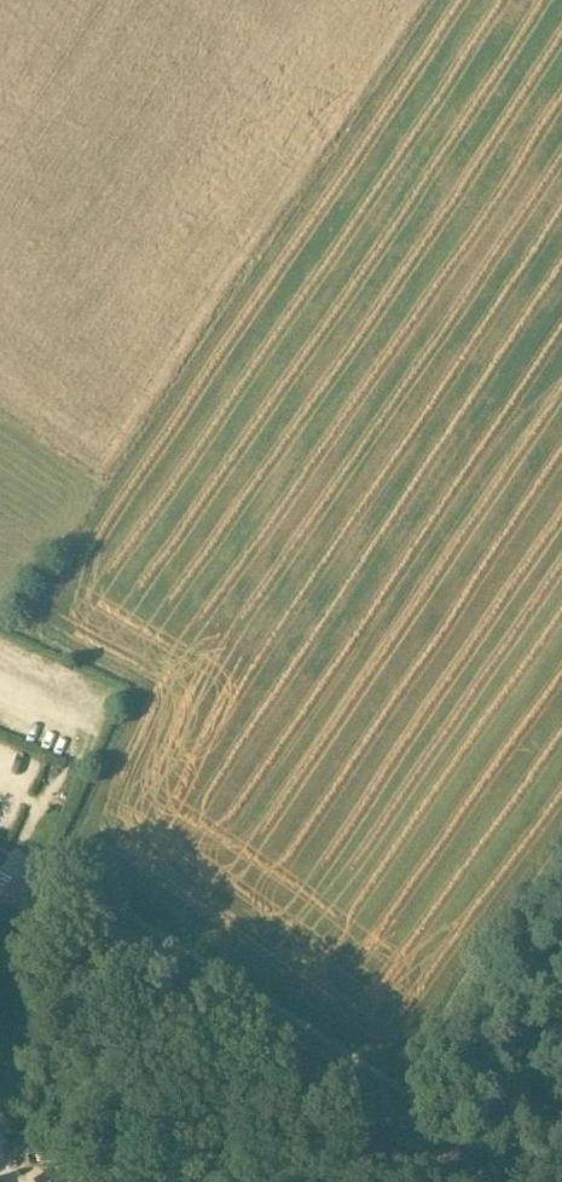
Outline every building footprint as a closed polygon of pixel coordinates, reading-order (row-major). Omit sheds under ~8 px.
[(66,1148),(28,1156),(31,1169),(69,1161),(66,1148)]
